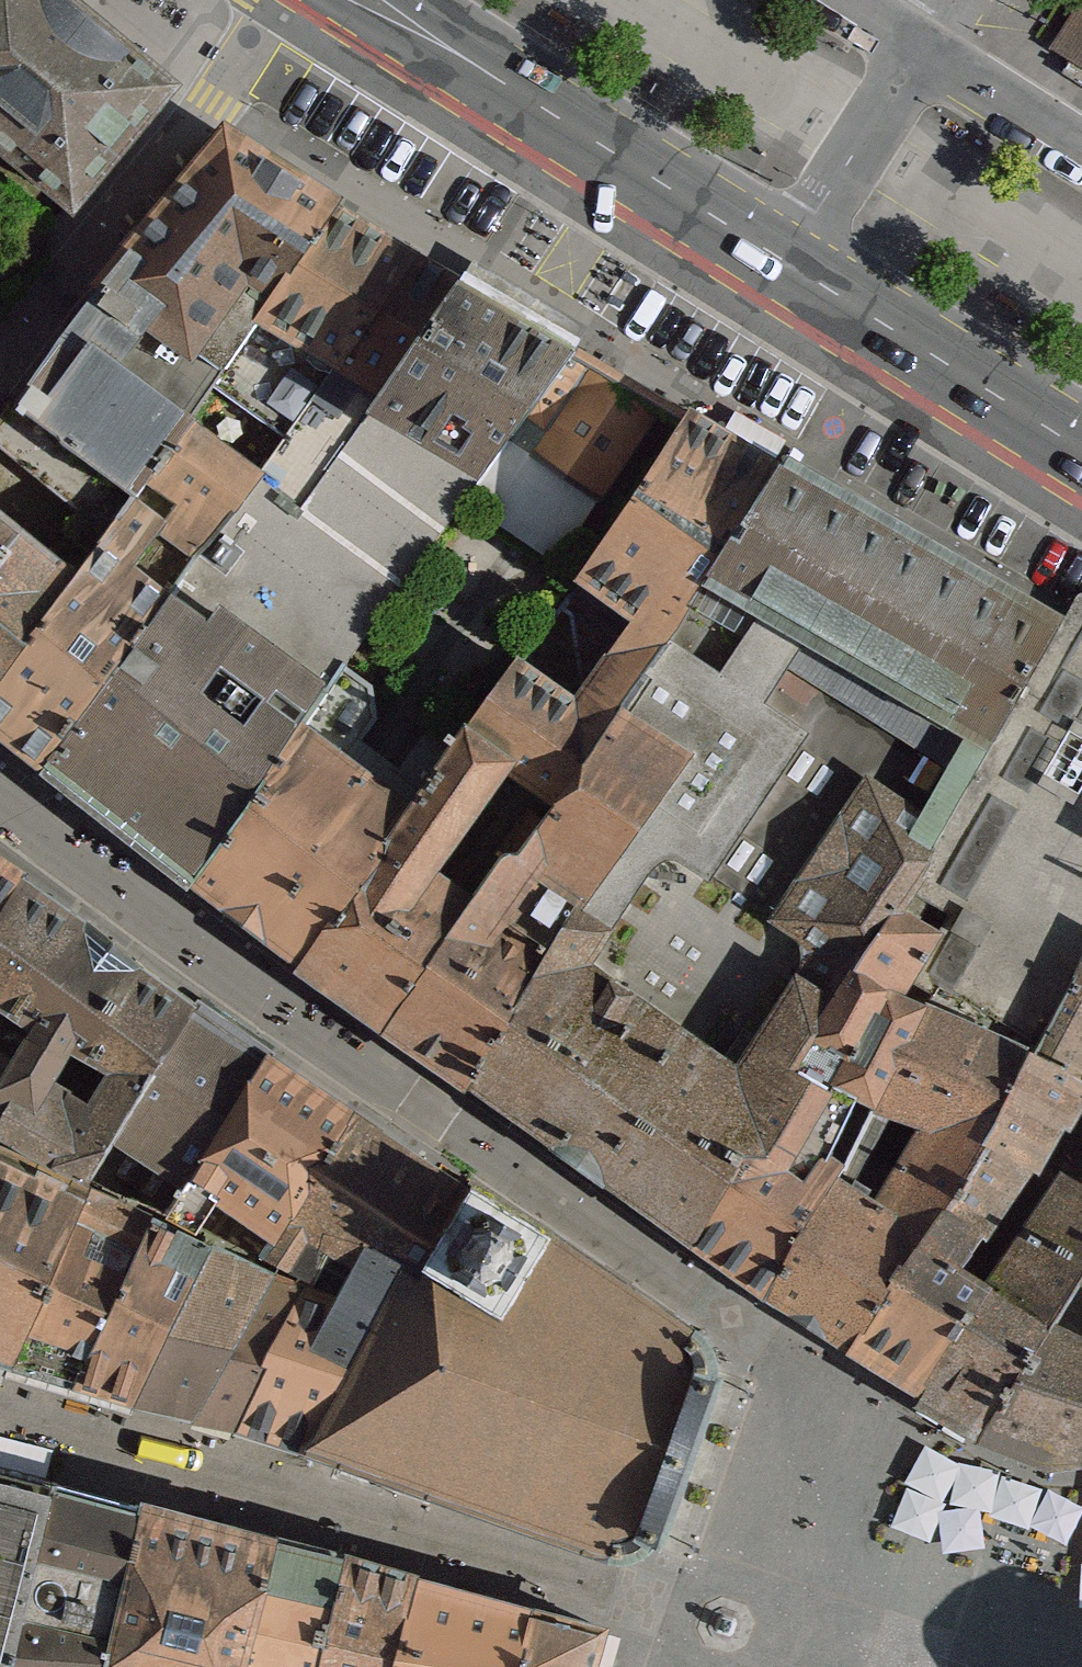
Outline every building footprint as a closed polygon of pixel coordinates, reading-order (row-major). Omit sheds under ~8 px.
[(167,87),(48,0),(0,0),(0,143),(72,202),(167,87)] [(1053,51),(1069,61),(1062,72),(1081,85),(1081,7),(1053,51)] [(214,388),(338,209),(225,135),(63,331),(14,405),(138,494),(187,424),(214,388)] [(285,438),(415,253),(338,209),(214,388),(285,438)] [(415,253),(285,438),(259,476),(299,506),(462,281),(415,253)] [(573,347),(462,281),(299,506),(401,583),(510,435),(573,347)] [(671,404),(573,347),(510,435),(601,498),(671,404)] [(14,405),(0,426),(0,435),(84,504),(64,530),(92,554),(138,494),(14,405)] [(778,465),(688,413),(579,574),(671,635),(778,465)] [(41,764),(166,592),(259,476),(187,424),(138,494),(92,554),(73,578),(0,677),(0,731),(41,764)] [(885,528),(778,465),(671,635),(558,803),(691,874),(885,528)] [(166,592),(41,764),(192,884),(342,666),(401,583),(299,506),(259,476),(166,592)] [(73,578),(0,519),(0,677),(73,578)] [(1060,626),(885,528),(691,874),(860,965),(899,907),(1060,626)] [(671,635),(579,574),(519,660),(465,737),(510,767),(527,780),(558,803),(671,635)] [(1031,1056),(1081,964),(1081,639),(1060,626),(899,907),(943,934),(923,968),(943,977),(924,1006),(1031,1056)] [(192,884),(301,965),(465,737),(443,720),(401,775),(358,740),(373,717),(369,688),(342,666),(192,884)] [(510,767),(465,737),(301,965),(365,1009),(384,1023),(461,913),(444,898),(424,884),(510,767)] [(691,874),(558,803),(530,845),(519,837),(461,913),(384,1023),(533,1130),(691,874)] [(25,879),(0,862),(0,919),(25,879)] [(689,1241),(860,965),(691,874),(533,1130),(689,1241)] [(25,879),(0,919),(0,1134),(9,1138),(86,1179),(194,1004),(25,879)] [(860,965),(689,1241),(769,1295),(851,1149),(856,1136),(924,1006),(905,996),(923,968),(943,934),(899,907),(860,965)] [(853,1352),(904,1384),(918,1393),(988,1283),(975,1275),(963,1267),(1028,1172),(1070,1095),(1081,1102),(1081,964),(1031,1056),(989,1138),(853,1352)] [(168,1214),(272,1057),(194,1004),(86,1179),(168,1214)] [(851,1149),(769,1295),(853,1352),(989,1138),(1031,1056),(924,1006),(856,1136),(879,1148),(899,1116),(925,1125),(894,1175),(851,1149)] [(338,1102),(272,1057),(168,1214),(255,1255),(338,1102)] [(295,1288),(376,1326),(406,1270),(418,1276),(464,1189),(363,1119),(338,1102),(255,1255),(301,1275),(295,1288)] [(84,1190),(0,1149),(0,1357),(8,1359),(84,1190)] [(918,1393),(981,1429),(1081,1265),(1081,1185),(1060,1175),(988,1283),(918,1393)] [(376,1326),(312,1448),(434,1490),(590,1543),(623,1551),(637,1547),(648,1538),(658,1511),(678,1454),(696,1403),(707,1372),(706,1357),(700,1344),(672,1323),(567,1251),(554,1242),(557,1235),(470,1181),(464,1189),(418,1276),(406,1270),(376,1326)] [(69,1378),(149,1219),(84,1190),(8,1359),(69,1378)] [(133,1398),(212,1248),(149,1219),(69,1378),(133,1398)] [(230,1420),(295,1288),(212,1248),(133,1398),(230,1420)] [(981,1429),(1047,1455),(1081,1454),(1081,1338),(1072,1333),(1081,1316),(1081,1265),(981,1429)] [(312,1448),(376,1326),(295,1288),(230,1420),(312,1448)] [(51,1480),(0,1468),(0,1584),(26,1589),(51,1480)] [(119,1609),(142,1505),(51,1480),(26,1589),(119,1609)] [(274,1539),(142,1505),(119,1609),(106,1666),(243,1666),(245,1656),(274,1539)] [(317,1663),(343,1558),(274,1539),(245,1656),(317,1663)] [(418,1580),(343,1558),(317,1663),(335,1666),(392,1666),(418,1580)] [(418,1580),(392,1666),(590,1666),(602,1626),(418,1580)] [(0,1584),(0,1666),(9,1666),(26,1589),(0,1584)] [(26,1589),(9,1666),(106,1666),(119,1609),(26,1589)] [(245,1656),(243,1666),(316,1666),(317,1663),(245,1656)]
